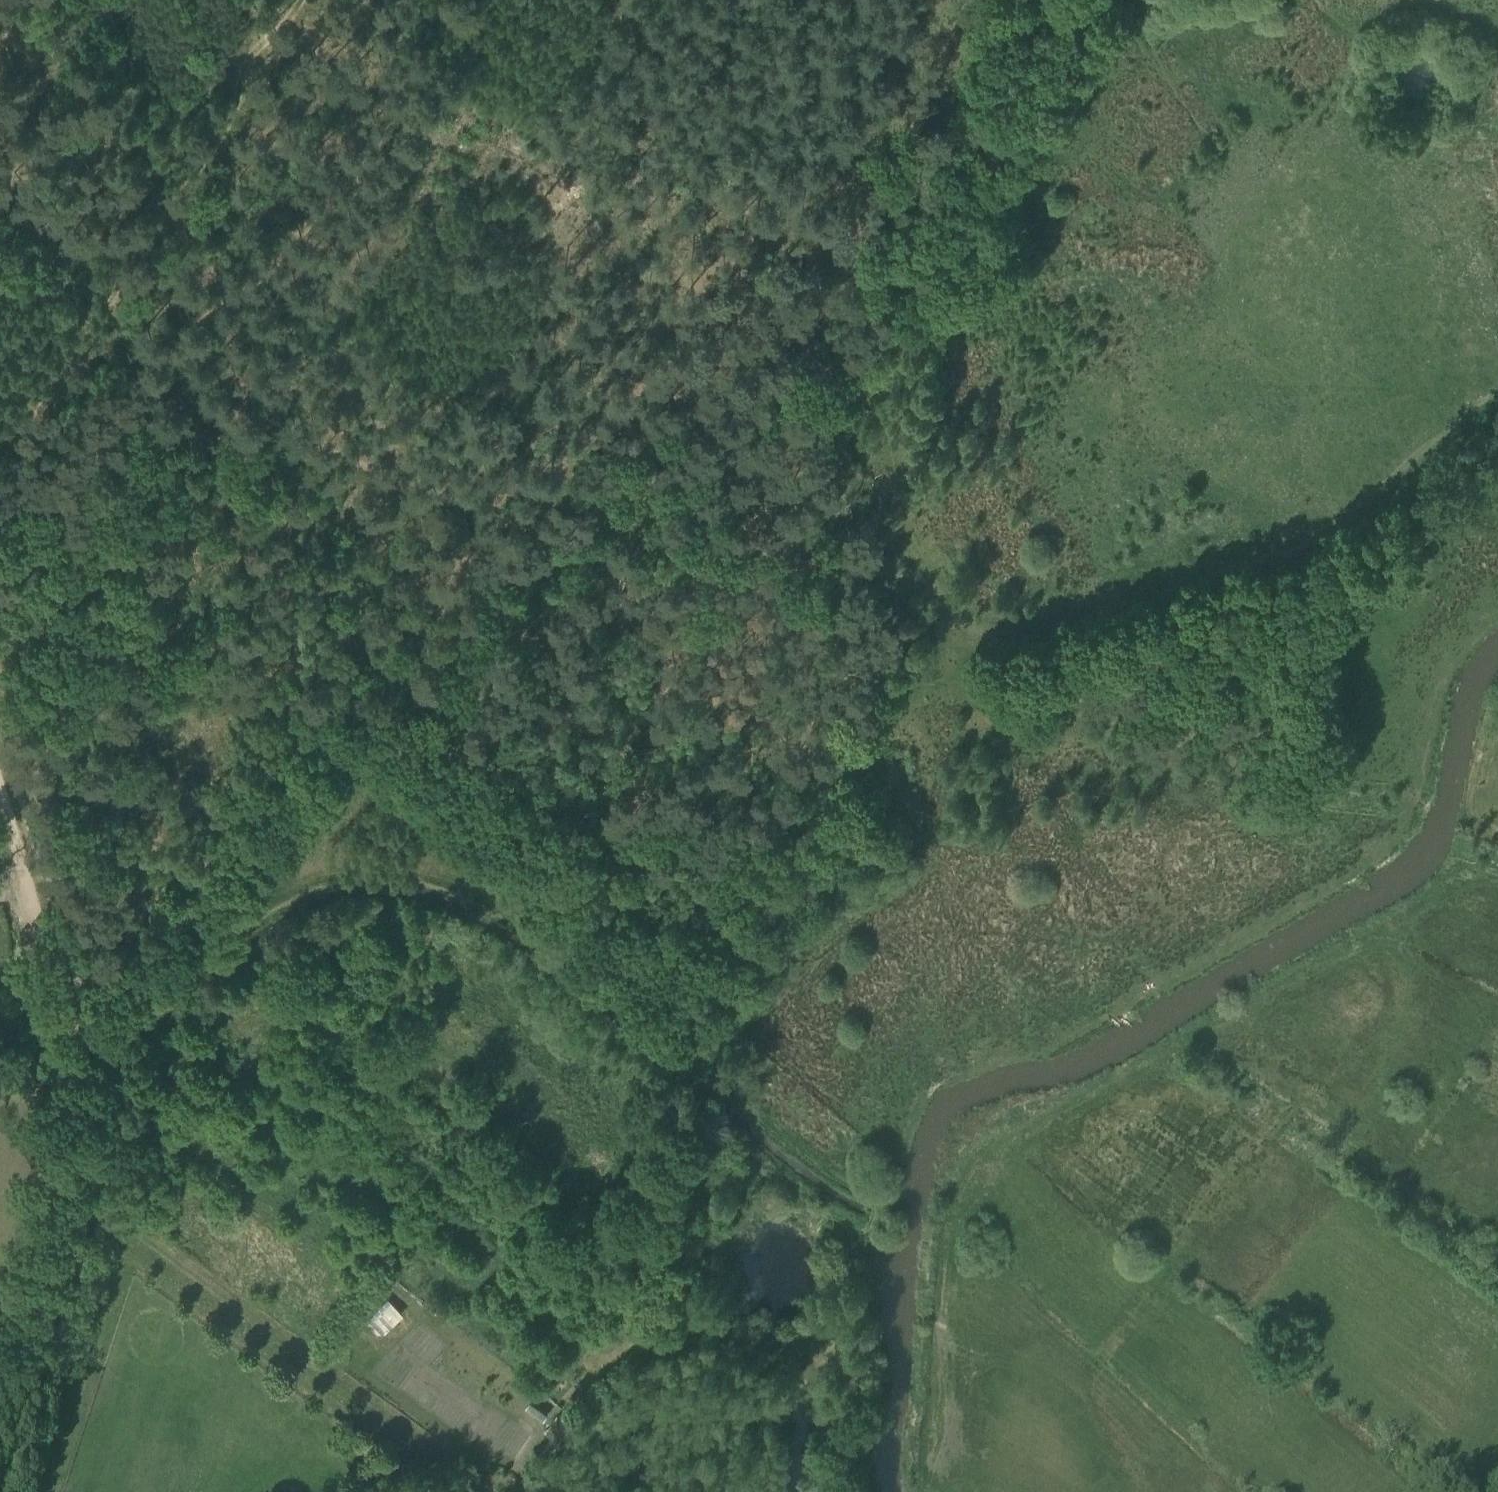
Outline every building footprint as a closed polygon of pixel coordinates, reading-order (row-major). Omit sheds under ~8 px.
[(388,1299),(368,1318),(382,1333),(402,1314),(388,1299)] [(577,1419),(565,1411),(561,1417),(556,1413),(544,1433),(552,1437),(541,1455),(551,1461),(577,1419)]
